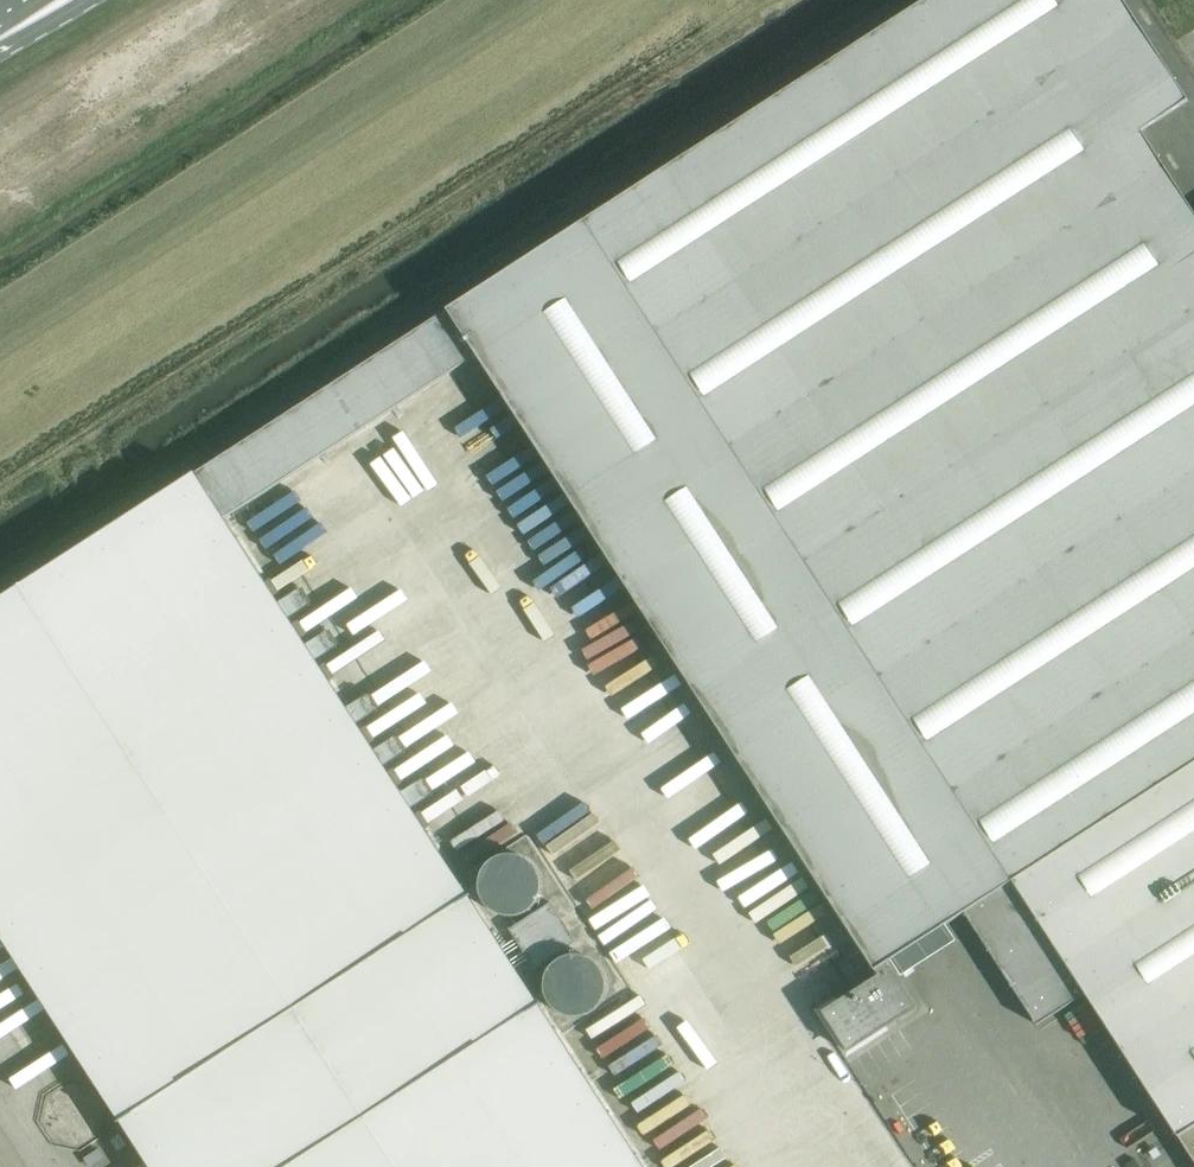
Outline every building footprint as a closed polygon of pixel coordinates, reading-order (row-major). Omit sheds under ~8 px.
[(195,473),(224,518),(476,355),(477,355),(878,974),(822,1010),(848,1051),(915,1007),(916,1007),(887,962),(964,912),(1037,1024),(1086,993),(1193,1160),(1193,109),(1123,0),(925,0),(682,157),(195,473)] [(0,597),(0,933),(151,1166),(644,1166),(486,923),(224,518),(195,473),(194,472),(0,597)] [(479,882),(479,885),(479,888),(480,890),(480,893),(481,896),(482,898),(484,901),(485,903),(487,905),(489,907),(491,909),(493,910),(495,912),(498,913),(500,914),(503,915),(506,915),(508,915),(511,916),(514,915),(516,915),(519,914),(521,914),(524,912),(526,911),(528,910),(531,908),(533,906),(534,904),(536,902),(537,900),(539,897),(540,895),(540,892),(541,890),(541,887),(541,884),(541,882),(541,879),(540,876),(539,874),(538,871),(537,869),(536,867),(534,865),(532,863),(530,861),(528,859),(526,858),(523,856),(521,855),(518,855),(515,854),(513,854),(510,854),(507,854),(505,854),(502,855),(499,856),(497,857),(494,858),(492,859),(490,861),(488,863),(486,865),(485,867),(483,869),(482,872),(481,874),(480,877),(480,880),(479,882)] [(550,901),(509,928),(534,968),(576,941),(550,901)] [(544,983),(544,986),(544,988),(545,991),(545,993),(546,996),(547,998),(548,1001),(550,1003),(551,1005),(553,1007),(555,1009),(557,1011),(559,1012),(562,1013),(564,1014),(567,1015),(569,1016),(572,1016),(575,1016),(577,1016),(580,1016),(583,1015),(585,1015),(588,1014),(590,1012),(593,1011),(595,1009),(597,1007),(599,1005),(601,1003),(602,1001),(603,998),(604,996),(605,993),(606,990),(606,987),(606,985),(606,982),(606,979),(605,976),(604,974),(603,971),(602,969),(600,967),(598,964),(596,962),(594,961),(592,959),(590,958),(587,957),(584,956),(582,955),(579,954),(577,954),(574,954),(571,954),(569,955),(566,955),(564,956),(561,958),(559,959),(557,960),(555,962),(553,964),(551,966),(549,968),(548,970),(547,973),(546,975),(545,978),(545,980),(544,983)]
